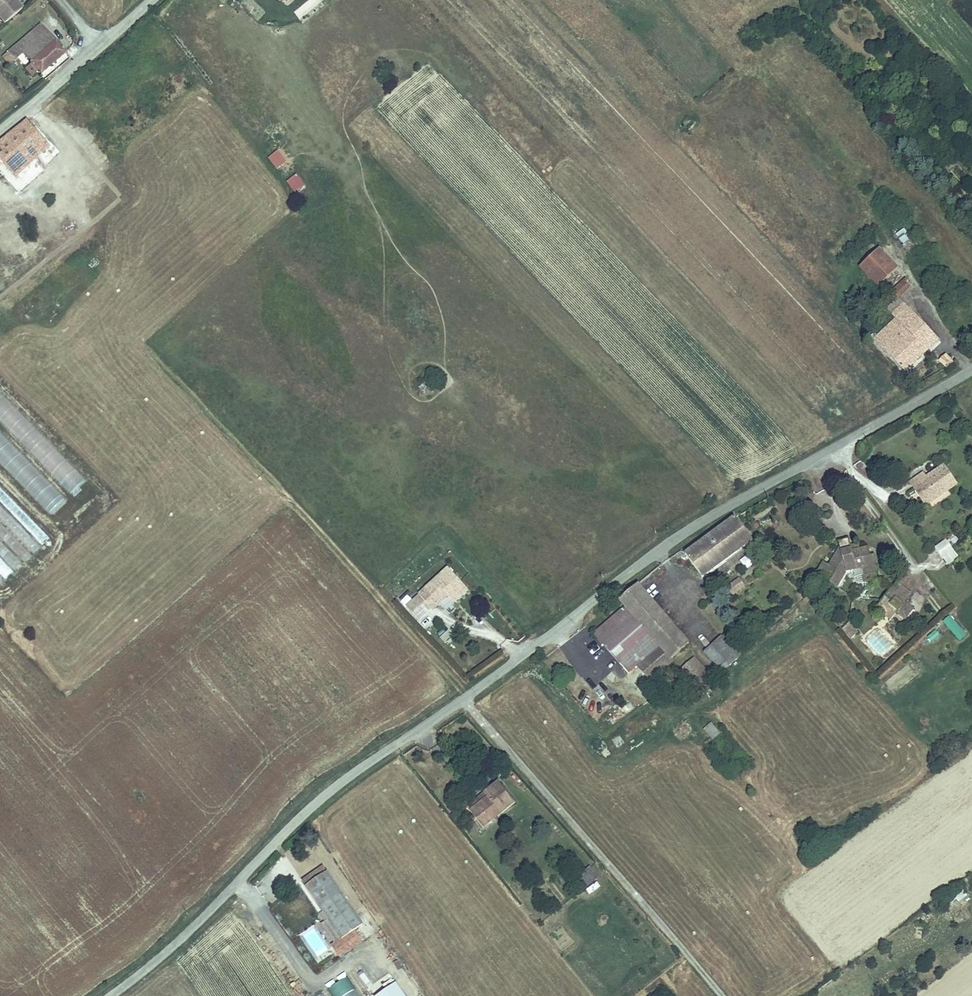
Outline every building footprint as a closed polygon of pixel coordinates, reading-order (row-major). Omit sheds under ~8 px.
[(4,21),(22,6),(17,0),(0,0),(0,16),(4,21)] [(295,0),(279,0),(286,8),(295,0)] [(323,1),(323,0),(308,0),(293,11),(299,19),(323,1)] [(41,21),(3,54),(10,63),(24,51),(33,61),(26,66),(33,74),(39,69),(42,72),(67,50),(41,21)] [(28,119),(15,129),(7,137),(0,142),(0,160),(2,159),(14,174),(49,144),(28,119)] [(277,170),(287,162),(278,150),(268,158),(277,170)] [(297,174),(285,181),(293,194),(305,187),(297,174)] [(921,246),(913,237),(905,245),(913,253),(921,246)] [(864,269),(884,288),(902,270),(882,250),(864,269)] [(897,292),(903,299),(914,288),(912,285),(914,282),(911,279),(897,292)] [(903,299),(892,309),(903,321),(914,311),(903,299)] [(903,321),(882,341),(892,352),(913,332),(916,335),(927,324),(914,311),(903,321)] [(913,332),(892,352),(910,371),(943,341),(927,324),(916,335),(913,332)] [(943,359),(951,368),(959,364),(950,353),(943,359)] [(88,482),(0,391),(0,423),(72,497),(88,482)] [(69,500),(0,431),(0,464),(52,517),(69,500)] [(928,473),(913,483),(930,506),(962,484),(948,465),(931,477),(928,473)] [(49,538),(0,487),(0,584),(49,538)] [(737,518),(686,557),(702,578),(753,539),(737,518)] [(945,564),(958,557),(947,538),(935,545),(945,564)] [(834,588),(845,573),(862,569),(864,576),(861,577),(863,585),(875,581),(873,574),(876,573),(872,556),(870,557),(868,548),(860,550),(851,552),(849,545),(848,539),(837,542),(840,549),(829,565),(822,562),(816,571),(826,576),(823,581),(834,588)] [(849,545),(851,552),(860,550),(858,543),(849,545)] [(447,569),(417,597),(431,612),(438,605),(445,599),(450,605),(467,590),(447,569)] [(910,591),(897,580),(876,607),(889,618),(895,611),(904,617),(912,606),(904,599),(910,591)] [(692,639),(643,581),(626,595),(639,611),(606,639),(632,668),(665,641),(675,654),(692,639)] [(857,613),(842,628),(851,637),(866,622),(857,613)] [(956,641),(966,636),(953,614),(944,620),(956,641)] [(937,630),(927,635),(929,642),(940,637),(937,630)] [(725,635),(713,645),(722,656),(727,661),(724,664),(728,669),(743,657),(725,635)] [(707,650),(716,661),(722,656),(713,645),(707,650)] [(694,661),(704,674),(712,668),(701,655),(694,661)] [(698,679),(704,674),(694,661),(688,665),(698,679)] [(698,679),(707,690),(721,679),(712,668),(704,674),(698,679)] [(703,729),(712,740),(721,733),(712,722),(703,729)] [(471,811),(483,827),(515,801),(500,781),(485,793),(489,797),(471,811)] [(576,872),(585,883),(598,873),(589,861),(576,872)] [(306,885),(328,872),(324,866),(302,878),(306,885)] [(328,872),(306,885),(342,937),(363,923),(328,872)] [(585,888),(588,894),(600,887),(597,882),(585,888)] [(355,929),(331,946),(340,957),(364,940),(355,929)] [(363,970),(358,974),(365,985),(371,982),(363,970)] [(349,976),(328,988),(333,995),(361,995),(349,976)] [(397,982),(375,995),(406,995),(397,982)]
